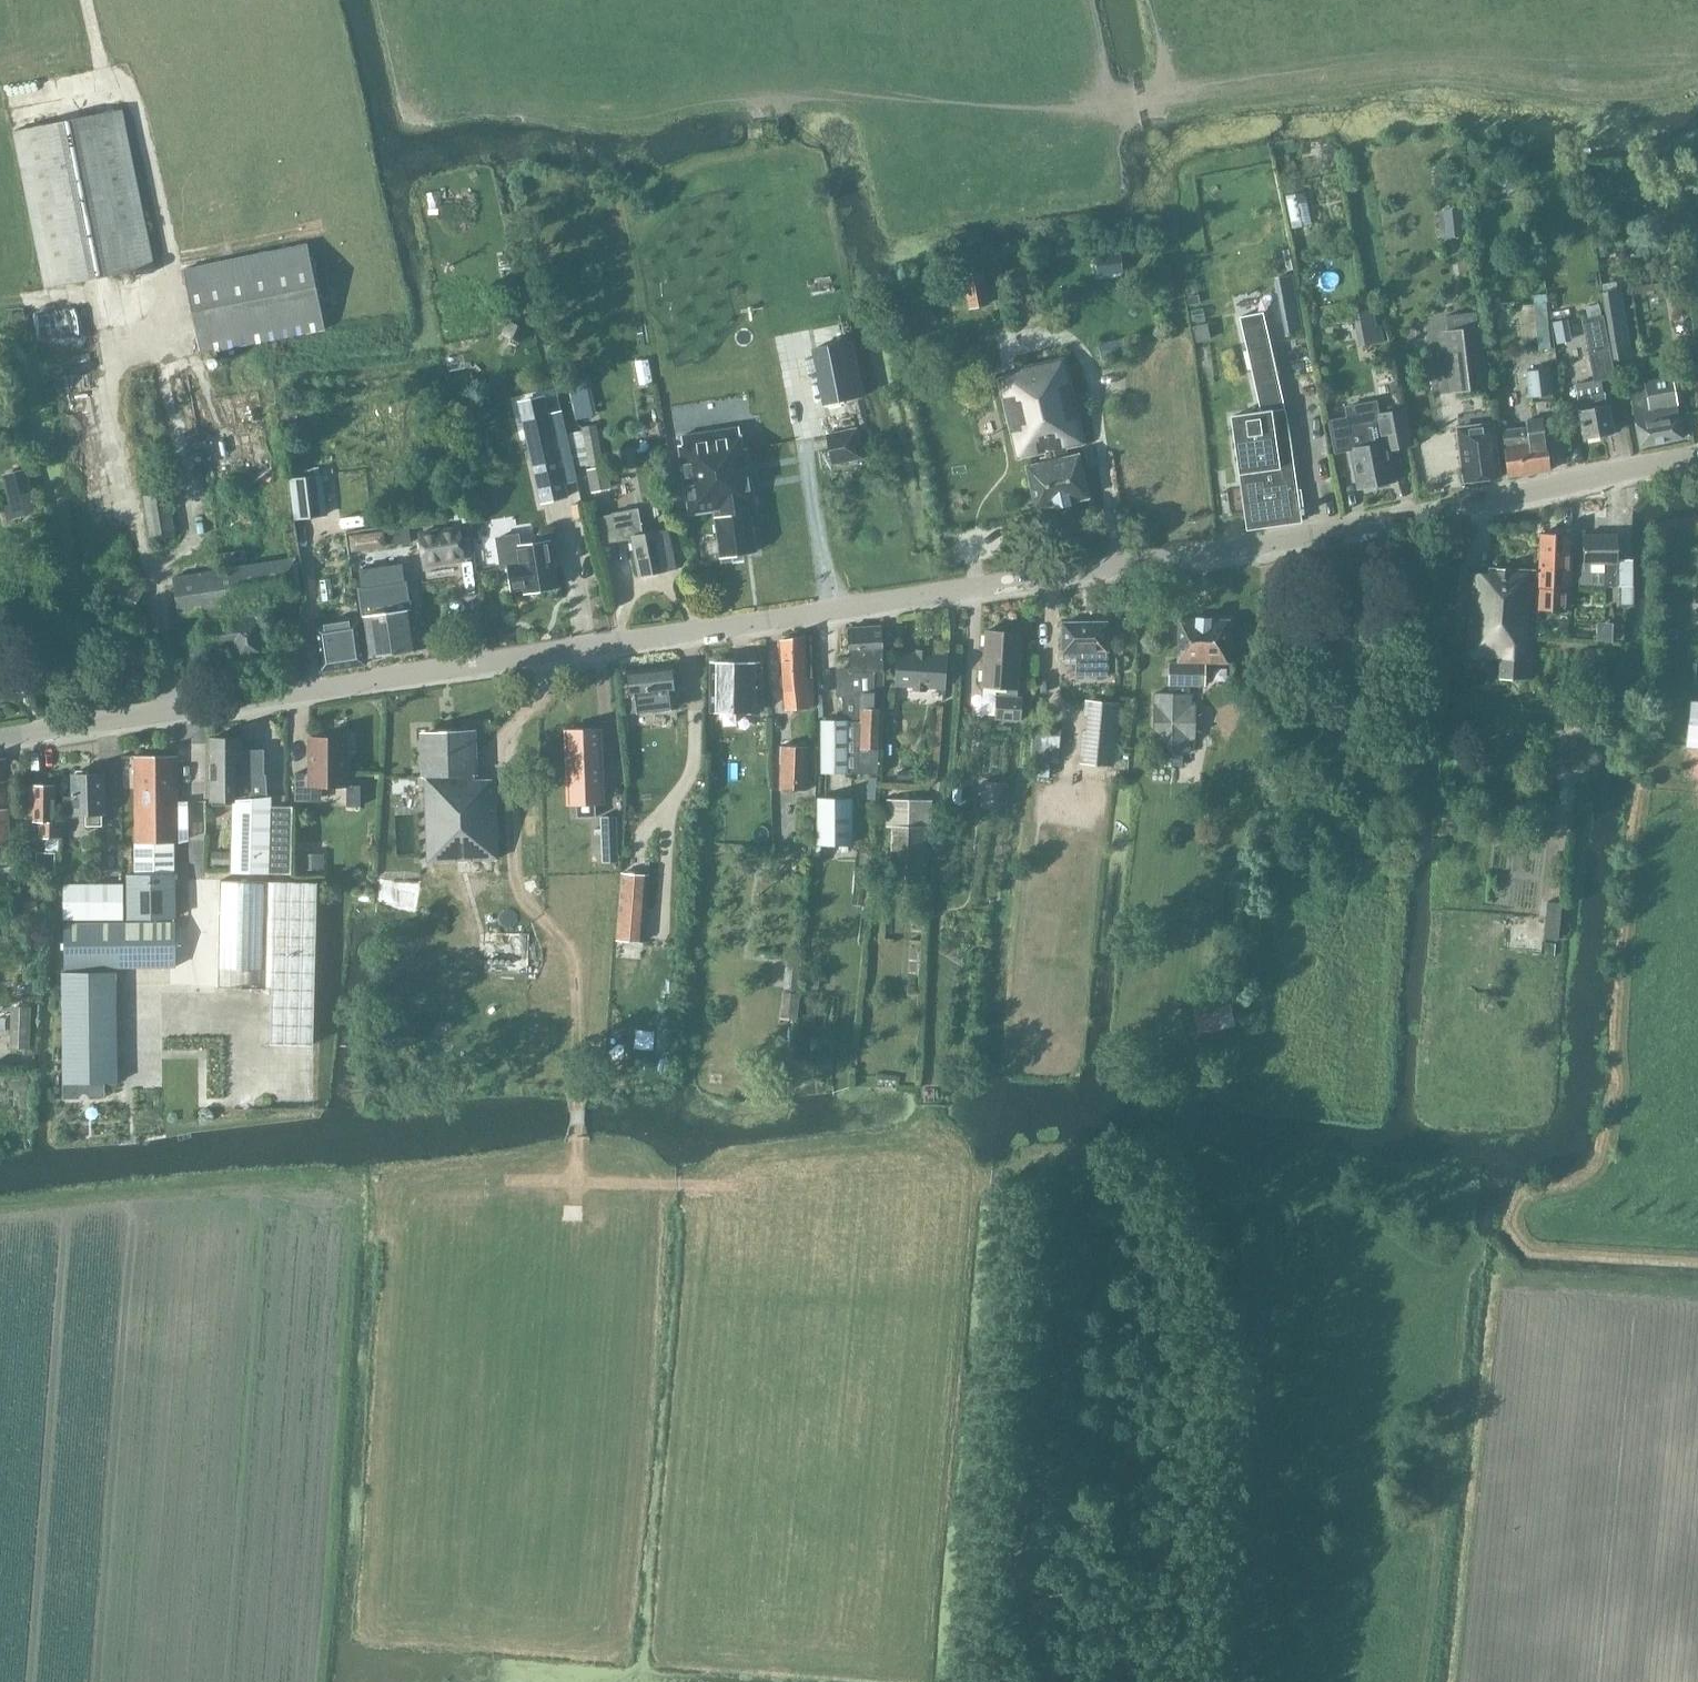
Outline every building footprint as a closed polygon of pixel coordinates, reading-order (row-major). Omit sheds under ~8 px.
[(14,131),(46,288),(155,266),(123,109),(14,131)] [(326,329),(309,244),(185,269),(202,355),(326,329)] [(1122,253),(1109,254),(1111,274),(1124,273),(1122,253)] [(965,276),(964,276),(971,308),(990,304),(983,272),(965,276)] [(1619,290),(1603,293),(1614,359),(1630,356),(1619,290)] [(1547,302),(1520,304),(1523,340),(1538,339),(1539,351),(1551,350),(1551,338),(1547,302)] [(1578,311),(1562,315),(1567,334),(1583,330),(1578,311)] [(1262,412),(1233,416),(1249,529),(1288,524),(1288,523),(1303,521),(1302,514),(1306,513),(1305,508),(1304,508),(1303,498),(1300,498),(1291,435),(1264,312),(1240,317),(1262,412)] [(1450,330),(1445,330),(1454,392),(1486,387),(1478,326),(1476,326),(1474,312),(1448,315),(1450,330)] [(1585,319),(1598,382),(1617,378),(1605,315),(1585,319)] [(530,329),(509,320),(503,334),(523,343),(530,329)] [(1099,343),(1102,356),(1129,352),(1126,338),(1099,343)] [(860,397),(849,341),(814,348),(825,404),(860,397)] [(76,356),(54,361),(58,381),(80,377),(76,356)] [(1019,373),(1000,377),(1018,458),(1047,452),(1047,456),(1042,457),(1043,462),(1027,466),(1037,509),(1089,497),(1080,454),(1068,457),(1067,452),(1066,452),(1066,448),(1085,444),(1065,357),(1018,368),(1019,373)] [(1528,370),(1531,397),(1554,394),(1550,368),(1528,370)] [(1646,383),(1630,386),(1634,406),(1641,445),(1684,437),(1680,416),(1679,416),(1677,404),(1678,404),(1673,377),(1645,382),(1646,383)] [(1605,392),(1579,397),(1581,408),(1579,409),(1585,438),(1615,432),(1609,403),(1607,403),(1605,392)] [(1349,417),(1331,421),(1337,453),(1355,450),(1362,487),(1393,481),(1387,450),(1413,445),(1406,409),(1380,414),(1376,397),(1346,403),(1349,417)] [(550,414),(548,410),(522,416),(542,503),(568,496),(565,483),(577,481),(561,412),(550,414)] [(245,412),(227,414),(228,425),(246,423),(245,412)] [(738,413),(708,412),(708,426),(737,427),(738,413)] [(1509,476),(1550,471),(1544,418),(1528,420),(1529,427),(1504,430),(1506,446),(1509,476)] [(580,426),(588,465),(605,461),(597,423),(580,426)] [(1458,428),(1465,481),(1500,477),(1493,424),(1458,428)] [(683,445),(680,445),(690,514),(714,510),(722,556),(756,551),(751,513),(757,513),(748,448),(744,449),(741,427),(682,436),(683,445)] [(857,428),(827,435),(833,464),(864,458),(858,428),(857,428)] [(18,502),(5,506),(8,519),(39,512),(29,471),(12,475),(18,502)] [(318,474),(290,478),(295,519),(323,516),(318,474)] [(145,496),(152,540),(175,536),(168,492),(145,496)] [(639,509),(614,514),(619,541),(633,538),(640,575),(677,567),(669,530),(644,535),(639,509)] [(494,567),(495,523),(477,522),(476,540),(473,540),(472,566),(494,567)] [(460,527),(420,533),(424,559),(464,553),(460,527)] [(1542,533),(1538,620),(1554,621),(1555,596),(1567,597),(1567,588),(1569,552),(1570,534),(1563,534),(1562,529),(1550,529),(1548,533),(1542,533)] [(370,542),(369,533),(350,535),(352,552),(366,550),(370,542)] [(520,534),(497,538),(502,568),(509,567),(512,589),(526,587),(527,592),(556,587),(552,560),(562,559),(559,539),(522,545),(520,534)] [(1581,568),(1581,586),(1604,585),(1617,585),(1618,562),(1618,534),(1584,534),(1584,563),(1581,568)] [(227,566),(174,575),(181,615),(204,611),(225,607),(226,609),(303,596),(296,554),(249,563),(246,548),(224,552),(227,566)] [(402,564),(361,570),(363,588),(361,588),(365,615),(364,615),(370,657),(417,650),(411,609),(410,609),(406,582),(405,582),(402,564)] [(92,588),(130,614),(145,591),(106,565),(92,588)] [(1473,574),(1467,657),(1501,659),(1500,678),(1531,679),(1537,570),(1489,568),(1489,575),(1473,574)] [(665,573),(641,576),(643,596),(667,593),(665,573)] [(206,624),(203,624),(208,649),(232,645),(234,662),(269,657),(263,615),(228,621),(226,609),(225,607),(204,611),(206,624)] [(1193,692),(1188,692),(1188,685),(1206,686),(1207,662),(1228,663),(1230,619),(1178,617),(1177,661),(1170,661),(1169,691),(1156,691),(1154,750),(1191,751),(1192,741),(1195,741),(1197,703),(1193,703),(1193,692)] [(316,627),(322,670),(366,664),(362,636),(359,621),(316,627)] [(1108,621),(1062,622),(1063,662),(1077,662),(1077,667),(1077,676),(1084,675),(1109,675),(1109,674),(1108,621)] [(821,771),(878,773),(879,748),(882,748),(884,663),(882,626),(848,627),(851,670),(836,670),(837,696),(843,696),(843,721),(823,720),(821,771)] [(994,718),(1021,720),(1023,695),(1018,695),(1022,633),(987,630),(984,684),(999,686),(999,694),(996,694),(994,718)] [(811,634),(783,639),(786,710),(814,709),(811,634)] [(914,690),(925,690),(925,687),(944,688),(947,655),(928,654),(928,651),(916,650),(915,653),(896,652),(894,685),(914,686),(914,690)] [(711,710),(757,711),(758,663),(712,662),(711,710)] [(629,671),(633,712),(676,708),(672,666),(629,671)] [(1084,731),(1080,763),(1114,766),(1120,703),(1087,700),(1086,715),(1088,715),(1086,731),(1084,731)] [(1697,745),(1697,702),(1692,701),(1688,745),(1697,745)] [(601,804),(598,728),(569,729),(572,805),(577,804),(577,815),(577,817),(597,817),(597,814),(596,814),(596,804),(601,804)] [(474,732),(423,734),(425,777),(428,863),(499,860),(496,779),(476,780),(474,732)] [(1056,756),(1058,733),(1040,732),(1039,755),(1056,756)] [(212,803),(233,804),(232,871),(292,873),(294,806),(272,805),(271,796),(267,796),(266,775),(265,775),(264,749),(242,749),(241,737),(211,738),(212,801),(212,803)] [(296,801),(312,801),(312,785),(348,785),(348,737),(311,737),(311,773),(296,773),(296,801)] [(779,789),(807,790),(808,747),(780,746),(779,789)] [(2,863),(1,847),(9,847),(8,757),(0,758),(0,863),(2,863)] [(134,757),(135,809),(135,874),(127,874),(128,916),(174,916),(174,875),(172,875),(171,843),(179,843),(178,757),(134,757)] [(1559,771),(1560,786),(1576,785),(1575,771),(1559,771)] [(72,796),(61,796),(62,815),(89,814),(89,826),(103,825),(103,814),(105,814),(105,775),(92,775),(89,773),(79,774),(76,776),(72,776),(72,796)] [(198,832),(197,783),(179,783),(180,833),(198,832)] [(984,783),(982,810),(1007,812),(1009,785),(984,783)] [(61,837),(61,834),(61,824),(55,824),(56,786),(34,786),(33,822),(40,822),(40,837),(61,837)] [(850,798),(822,799),(822,845),(850,845),(850,798)] [(888,800),(887,826),(893,826),(892,883),(925,884),(926,827),(932,827),(933,801),(888,800)] [(619,853),(617,816),(601,816),(602,854),(619,853)] [(622,873),(617,939),(644,941),(649,875),(622,873)] [(219,985),(272,987),(270,1044),(314,1045),(318,882),(222,879),(219,985)] [(64,884),(64,920),(124,919),(124,883),(64,884)] [(23,911),(37,912),(38,901),(24,900),(23,911)] [(433,914),(417,913),(416,930),(432,931),(433,914)] [(1560,938),(1560,918),(1544,918),(1544,938),(1560,938)] [(65,967),(63,967),(63,971),(63,998),(116,998),(115,967),(177,967),(176,921),(65,922),(65,967)] [(1539,948),(1539,928),(1529,927),(1528,947),(1539,948)] [(787,959),(784,987),(799,988),(802,960),(787,959)] [(1194,1001),(1193,1029),(1235,1031),(1236,1003),(1194,1001)] [(9,1012),(8,1044),(24,1044),(25,1013),(9,1012)] [(255,1046),(257,1080),(245,1081),(245,1098),(277,1097),(275,1045),(255,1046)] [(201,1099),(226,1097),(225,1078),(199,1080),(201,1099)]
